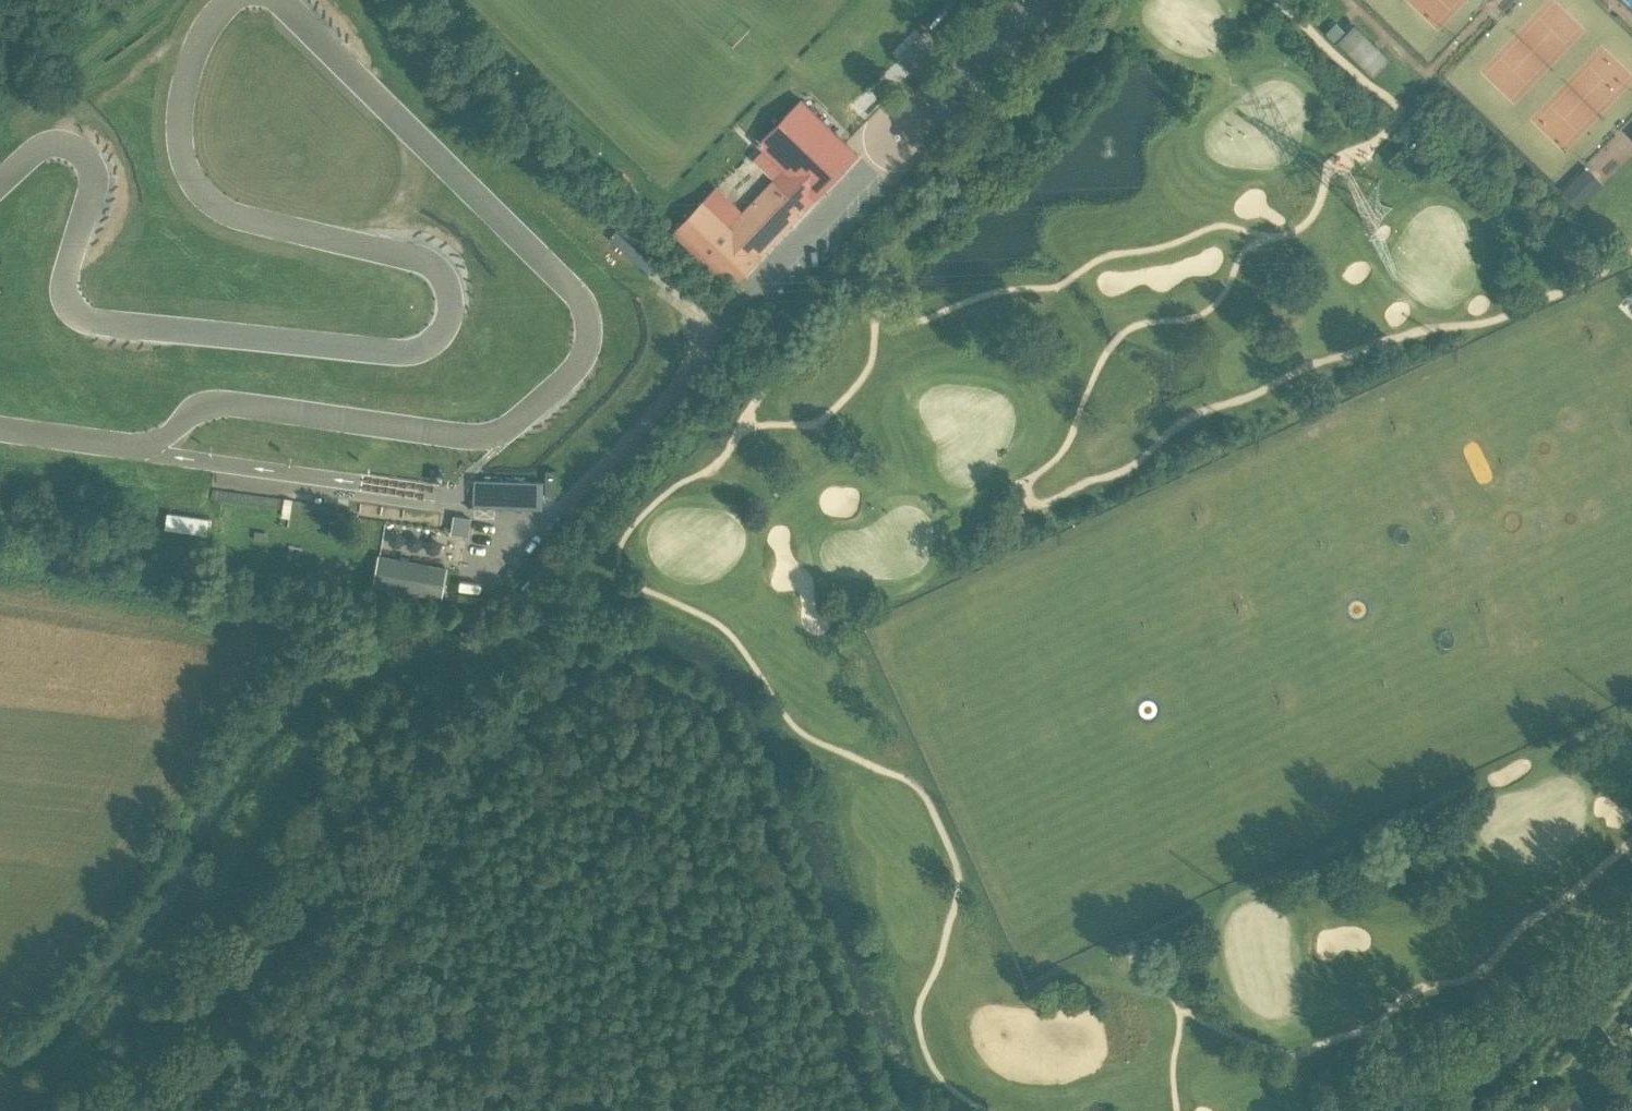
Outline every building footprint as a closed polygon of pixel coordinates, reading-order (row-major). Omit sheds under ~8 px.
[(1336,43),(1348,31),(1336,21),(1325,32),(1336,43)] [(925,29),(917,37),(937,56),(945,48),(925,29)] [(907,48),(900,56),(919,74),(927,66),(907,48)] [(1576,179),(1563,191),(1580,208),(1592,196),(1576,179)] [(731,285),(803,210),(772,180),(729,225),(704,200),(674,231),(731,285)] [(543,508),(544,481),(475,478),(474,506),(543,508)] [(284,498),(282,515),(290,516),(292,499),(284,498)] [(207,533),(209,518),(167,512),(165,527),(207,533)] [(454,531),(469,534),(472,517),(457,514),(454,531)] [(344,538),(346,522),(330,520),(328,536),(344,538)] [(447,568),(380,557),(374,585),(442,597),(447,568)] [(464,601),(462,611),(480,613),(482,604),(464,601)] [(1575,1099),(1577,1097),(1562,1084),(1561,1086),(1544,1104),(1545,1104),(1552,1110),(1564,1110),(1575,1099)]
